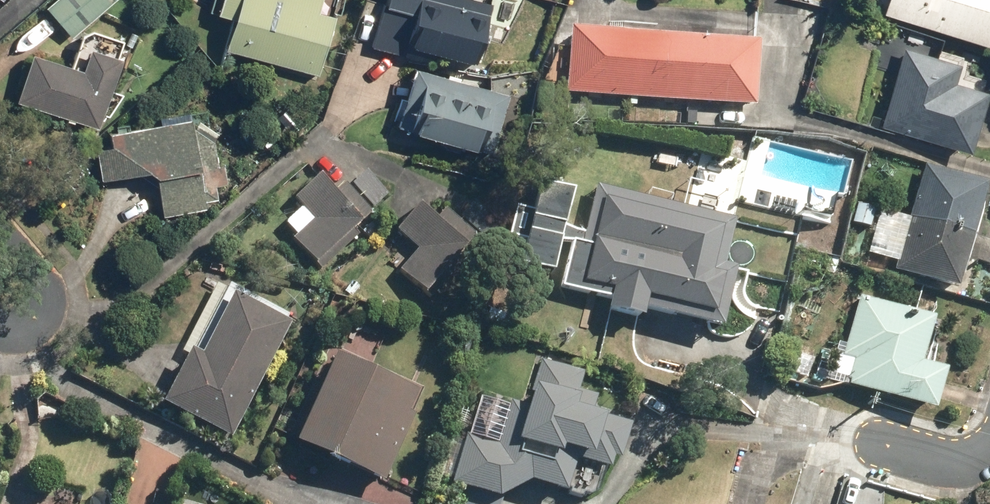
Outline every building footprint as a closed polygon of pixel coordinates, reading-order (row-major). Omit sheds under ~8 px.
[(43,7),(70,37),(112,0),(51,0),(43,7)] [(224,50),(316,75),(333,15),(316,10),(319,0),(220,0),(216,14),(232,19),(224,50)] [(370,48),(401,56),(404,45),(473,63),(479,39),(483,40),(492,4),(477,0),(385,0),(385,3),(381,3),(370,48)] [(884,13),(989,46),(989,0),(888,0),(884,13)] [(756,106),(760,40),(572,27),(567,93),(756,106)] [(954,81),(959,63),(902,47),(880,126),(970,152),(987,91),(954,81)] [(30,53),(13,102),(96,129),(119,59),(89,49),(82,70),(30,53)] [(416,67),(398,126),(491,154),(509,95),(416,67)] [(95,148),(100,180),(154,170),(162,217),(208,209),(206,200),(216,198),(214,185),(222,184),(214,139),(192,125),(191,118),(108,133),(110,145),(95,148)] [(954,291),(987,184),(924,164),(891,271),(954,291)] [(367,169),(351,183),(372,206),(388,192),(367,169)] [(312,219),(291,238),(315,264),(373,211),(346,183),(335,194),(318,175),(293,198),(312,219)] [(726,262),(736,221),(679,207),(682,194),(651,187),(649,198),(598,185),(588,227),(576,224),(567,258),(560,256),(553,284),(578,290),(575,303),(645,320),(648,308),(724,326),(739,265),(726,262)] [(475,198),(461,214),(484,234),(498,218),(475,198)] [(419,246),(401,268),(429,291),(479,232),(448,206),(440,216),(421,200),(398,228),(419,246)] [(191,347),(162,402),(231,438),(292,322),(235,292),(202,353),(191,347)] [(919,361),(933,317),(859,295),(839,357),(850,361),(843,384),(931,411),(944,369),(919,361)] [(339,348),(296,439),(384,480),(427,390),(339,348)] [(452,503),(454,503),(501,503),(505,492),(533,477),(569,488),(577,462),(612,473),(615,462),(623,464),(635,422),(593,410),(599,393),(576,386),(582,368),(543,357),(528,407),(513,402),(500,446),(471,438),(452,503)]
